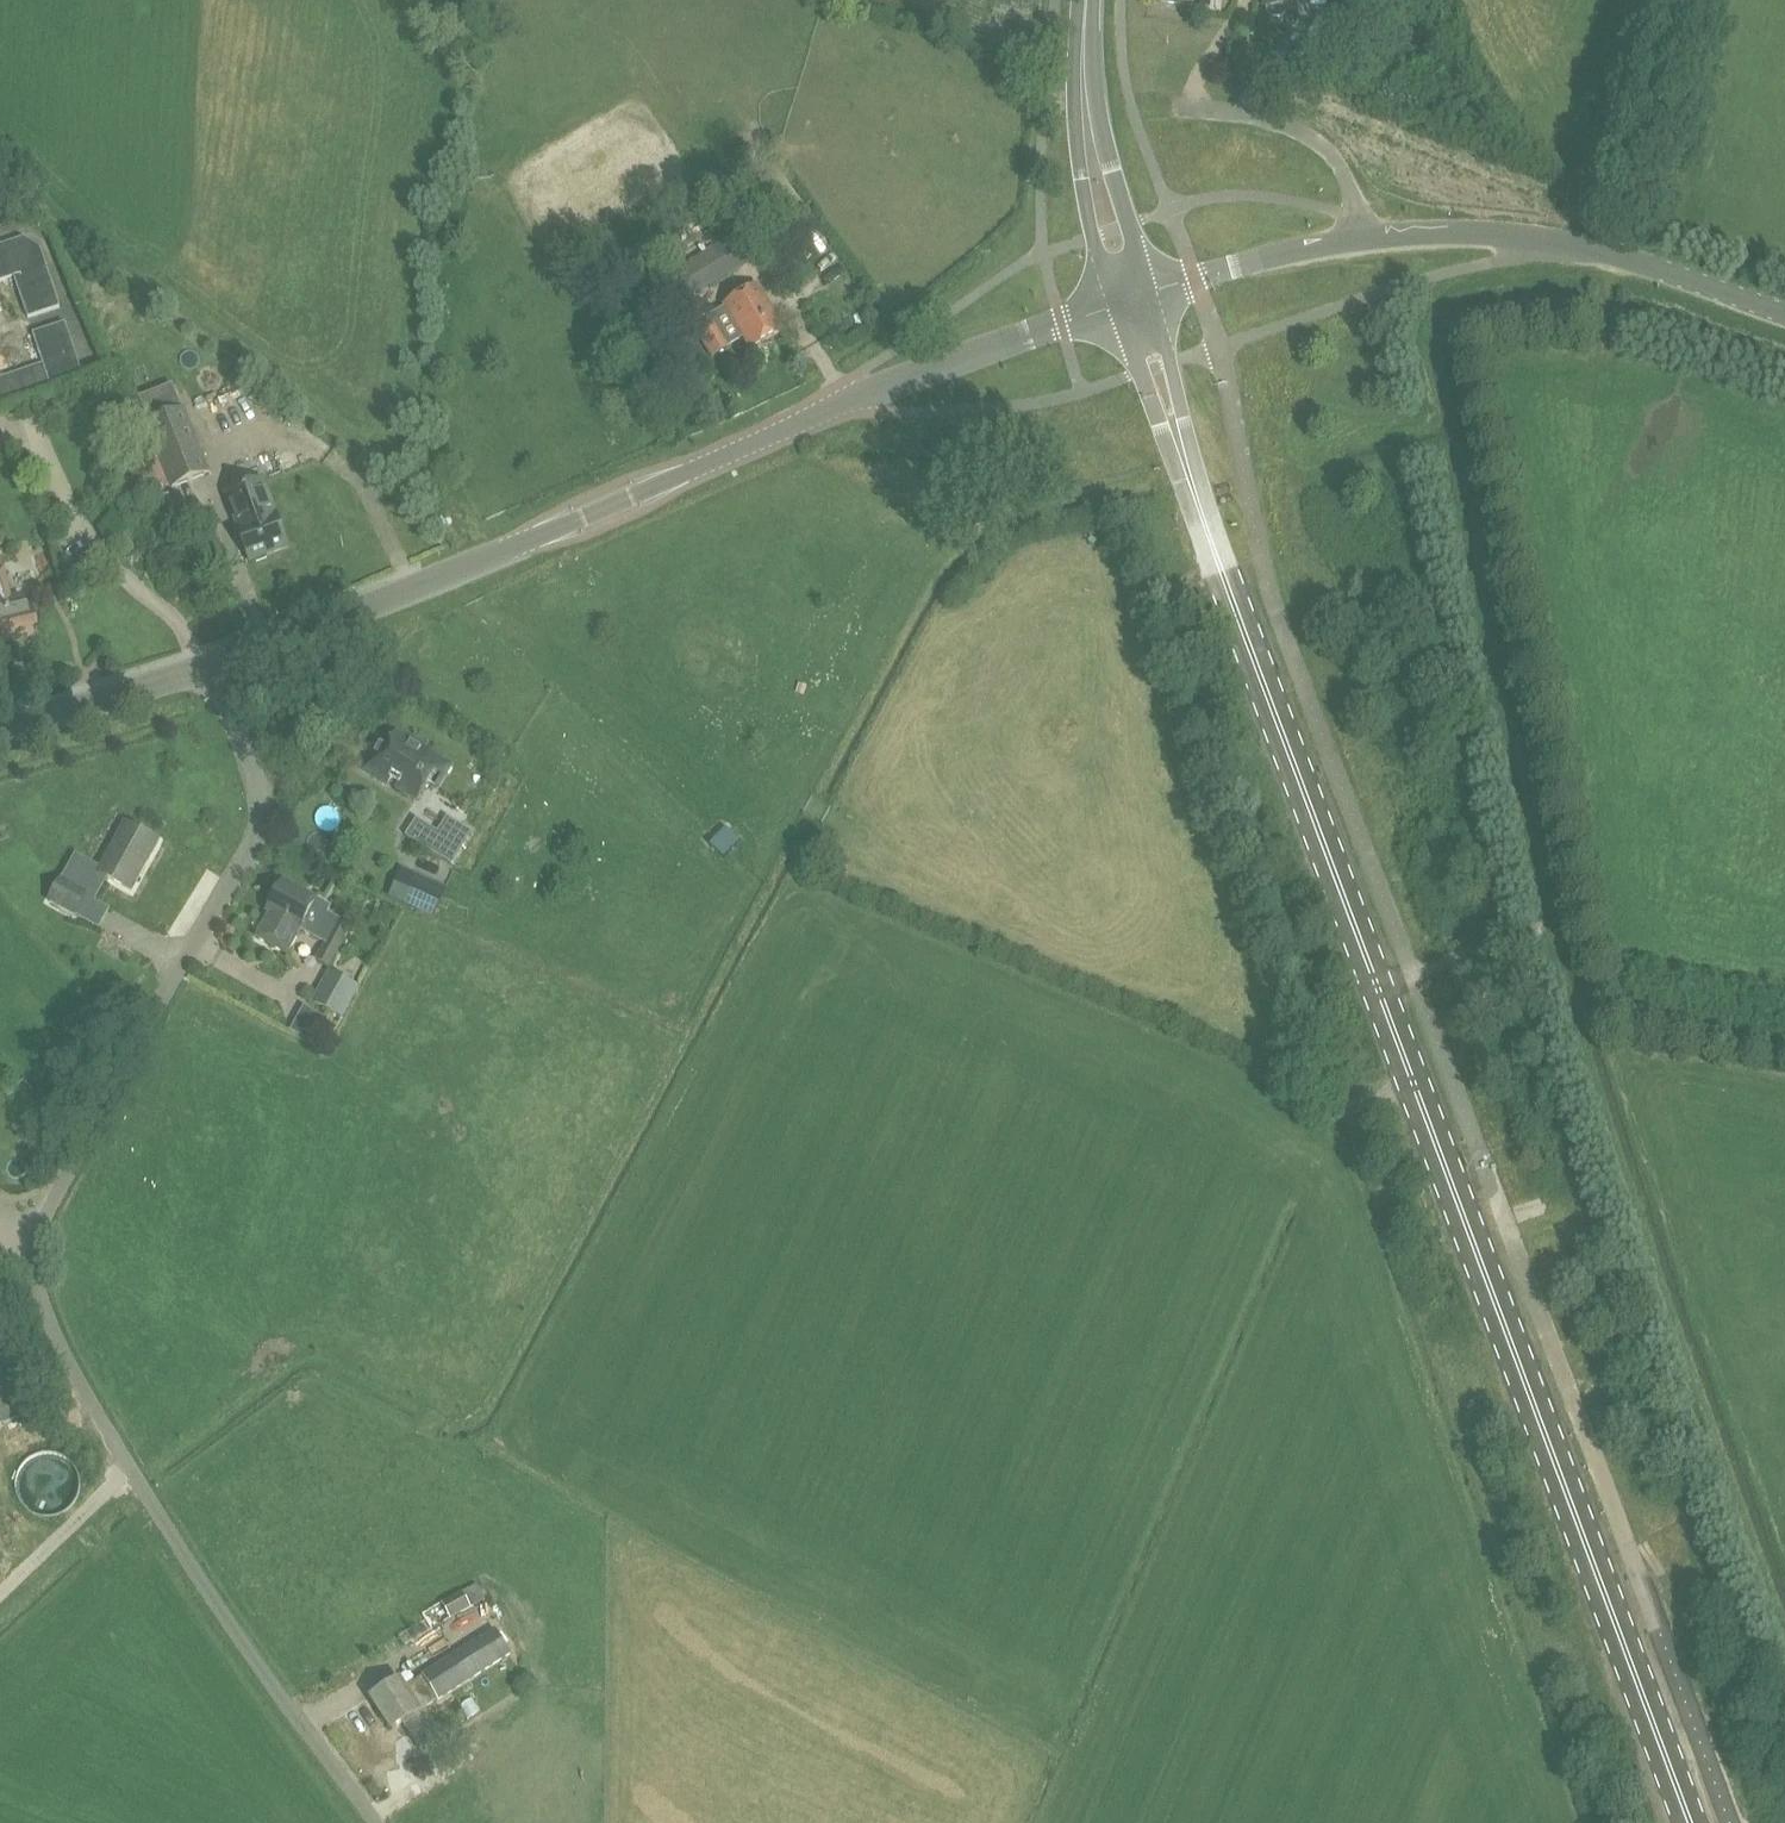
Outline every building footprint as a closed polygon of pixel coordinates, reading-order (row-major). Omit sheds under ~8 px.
[(1269,7),(1269,13),(1272,16),(1281,17),(1286,14),(1286,8),(1297,9),(1298,0),(1265,0),(1265,6),(1269,7)] [(729,220),(712,232),(716,238),(714,239),(718,245),(665,276),(681,305),(756,261),(729,220)] [(42,249),(25,238),(0,246),(0,281),(14,276),(29,318),(61,307),(42,249)] [(712,313),(713,315),(732,344),(743,337),(751,351),(785,330),(758,285),(725,306),(712,313)] [(713,358),(733,346),(732,344),(713,315),(712,315),(694,327),(693,327),(710,353),(713,358)] [(66,323),(33,334),(43,364),(0,379),(0,399),(2,406),(85,378),(66,323)] [(172,487),(210,472),(186,410),(148,425),(172,487)] [(270,501),(273,500),(265,480),(225,494),(233,515),(234,514),(251,562),(290,548),(277,513),(275,514),(270,501)] [(8,599),(1,571),(0,571),(0,656),(7,654),(5,644),(37,636),(30,607),(25,608),(22,596),(8,599)] [(450,768),(423,752),(426,747),(400,731),(389,749),(380,743),(363,771),(388,786),(392,780),(399,785),(398,786),(418,798),(426,786),(428,782),(437,788),(450,768)] [(439,833),(428,850),(451,864),(471,830),(449,817),(439,833)] [(126,822),(99,873),(132,891),(159,841),(126,822)] [(420,912),(425,900),(431,885),(433,882),(402,868),(389,898),(420,912)] [(74,915),(87,893),(61,878),(48,901),(74,915)] [(257,938),(288,956),(302,931),(325,944),(317,960),(332,968),(354,927),(338,920),(327,913),(331,906),(319,900),(285,880),(267,913),(270,914),(257,938)] [(342,890),(335,886),(327,899),(335,903),(342,890)] [(92,889),(86,899),(117,918),(123,908),(92,889)] [(342,1017),(359,987),(330,971),(314,1001),(342,1017)] [(35,1410),(0,1346),(0,1430),(35,1410)] [(80,1491),(81,1483),(79,1475),(76,1468),(72,1462),(66,1457),(59,1454),(51,1452),(43,1452),(36,1454),(29,1458),(24,1464),(19,1470),(17,1478),(16,1485),(17,1493),(20,1500),(25,1506),(31,1511),(38,1515),(46,1516),(53,1516),(61,1514),(68,1510),(73,1505),(77,1498),(80,1491)] [(476,1584),(463,1591),(472,1608),(486,1601),(476,1584)] [(472,1608),(463,1591),(442,1603),(451,1620),(472,1608)] [(404,1722),(422,1750),(442,1737),(425,1709),(439,1701),(512,1654),(497,1630),(406,1687),(400,1679),(372,1697),(393,1729),(404,1722)]
